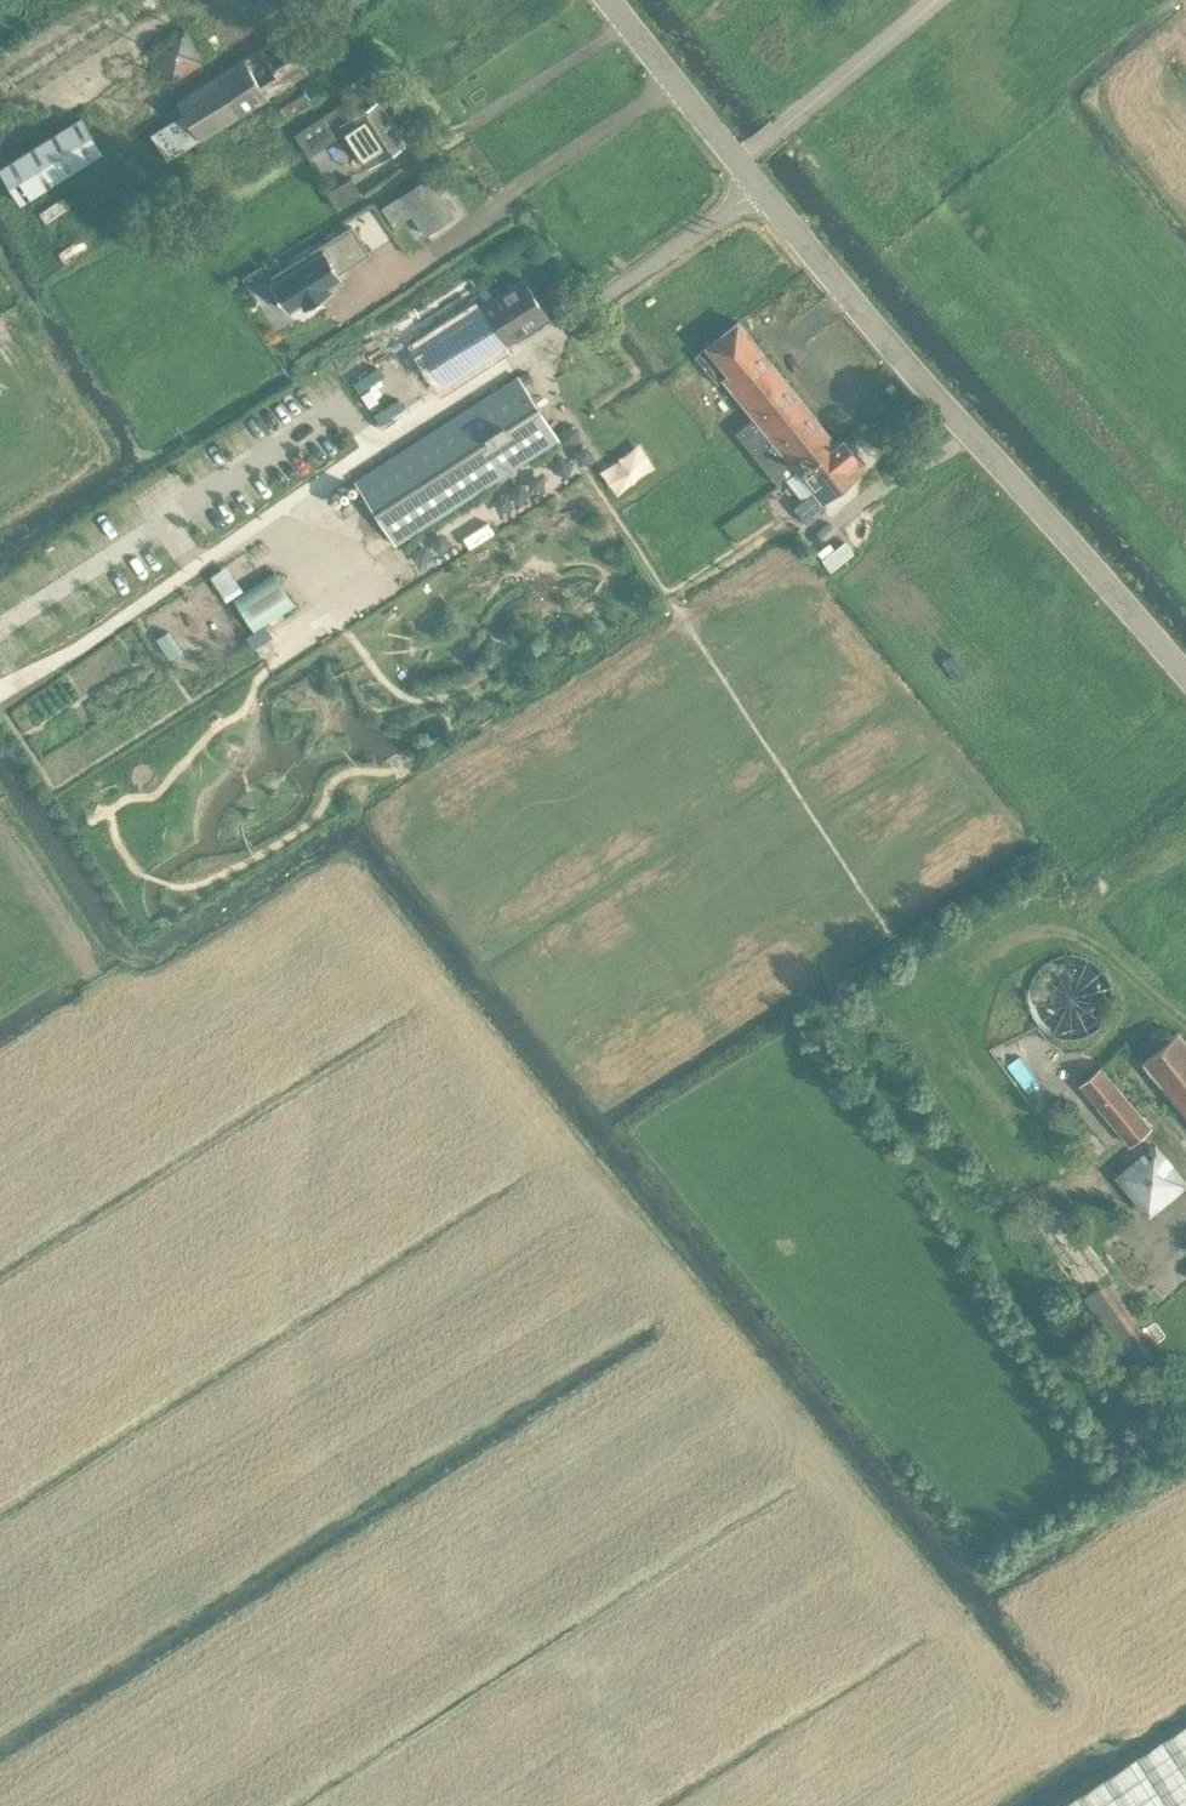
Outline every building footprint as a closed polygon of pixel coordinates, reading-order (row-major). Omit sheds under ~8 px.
[(174,79),(208,57),(188,27),(154,49),(174,79)] [(176,101),(185,114),(152,134),(167,159),(200,138),(272,94),(285,114),(298,105),(301,110),(311,104),(308,99),(311,97),(298,77),(308,70),(284,32),(176,101)] [(307,155),(343,131),(351,142),(343,147),(348,155),(355,150),(367,167),(406,142),(378,100),(357,114),(346,97),(293,132),(307,155)] [(14,155),(0,164),(0,169),(20,200),(102,148),(81,114),(14,155)] [(454,216),(429,177),(382,206),(380,204),(369,211),(383,233),(411,215),(424,235),(454,216)] [(349,183),(329,196),(337,209),(357,196),(349,183)] [(341,277),(338,272),(369,253),(352,226),(273,276),(276,281),(271,284),(288,311),(301,302),(305,308),(321,298),(328,294),(332,292),(328,285),(341,277)] [(471,277),(463,283),(405,319),(421,345),(445,383),(549,317),(524,279),(494,298),(486,285),(479,290),(471,277)] [(795,469),(799,474),(838,443),(837,443),(738,320),(695,355),(718,383),(723,379),(753,417),(736,432),(778,483),(795,469)] [(560,439),(518,375),(355,480),(396,544),(560,439)] [(638,417),(620,428),(641,461),(658,450),(638,417)] [(844,437),(837,443),(838,443),(799,474),(813,491),(794,506),(806,522),(825,506),(822,502),(865,467),(858,457),(859,456),(857,453),(857,448),(852,441),(847,440),(844,437)] [(642,482),(664,465),(656,454),(633,471),(642,482)] [(831,570),(854,552),(845,541),(822,559),(831,570)] [(227,565),(212,575),(227,599),(243,589),(227,565)] [(274,573),(234,599),(254,630),(294,605),(274,573)] [(261,631),(280,665),(344,630),(325,596),(261,631)] [(168,630),(157,638),(169,657),(181,650),(168,630)] [(1103,1002),(1104,995),(1104,988),(1102,981),(1098,974),(1094,968),(1089,963),(1082,959),(1076,957),(1067,955),(1059,955),(1050,958),(1044,961),(1037,966),(1032,972),(1028,979),(1026,986),(1025,994),(1025,1002),(1028,1010),(1030,1015),(1036,1022),(1041,1027),(1049,1031),(1058,1034),(1064,1035),(1071,1034),(1080,1031),(1088,1027),(1093,1022),(1098,1015),(1101,1010),(1103,1002)] [(1175,1030),(1124,1073),(1123,1078),(1185,1154),(1185,1043),(1175,1030)] [(1151,1126),(1101,1067),(1080,1084),(1130,1144),(1151,1126)] [(1152,1213),(1185,1183),(1185,1171),(1156,1138),(1117,1174),(1152,1213)] [(1152,1354),(1045,1203),(1041,1205),(1023,1213),(1135,1368),(1150,1357),(1149,1356),(1152,1354)] [(1059,1805),(1185,1805),(1185,1724),(1059,1805)]
